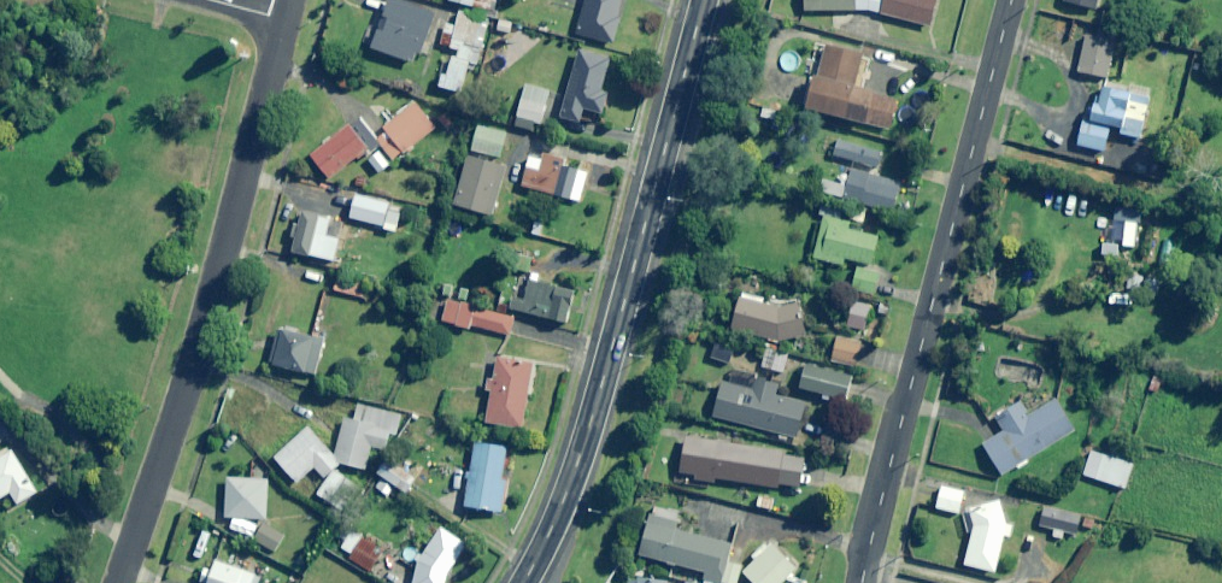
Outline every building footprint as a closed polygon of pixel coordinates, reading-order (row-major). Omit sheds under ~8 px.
[(420,55),(435,14),(399,0),(389,0),(383,17),(387,19),(383,31),(378,29),(371,49),(412,64),(416,53),(420,55)] [(448,2),(472,8),(474,9),(477,9),(479,9),(482,9),(484,8),(486,7),(488,5),(490,3),(491,1),(492,0),(448,0),(448,2)] [(577,35),(613,44),(620,16),(616,15),(620,0),(586,0),(577,35)] [(801,17),(869,15),(928,30),(936,0),(800,0),(801,17)] [(1060,1),(1094,10),(1097,0),(1061,0),(1060,1)] [(455,56),(452,55),(446,76),(441,74),(437,88),(469,96),(485,19),(457,13),(454,26),(444,24),(440,46),(449,48),(456,50),(455,56)] [(511,23),(496,21),(495,32),(509,35),(511,23)] [(1114,40),(1084,36),(1079,73),(1108,77),(1114,40)] [(862,55),(824,46),(808,110),(868,124),(875,92),(854,87),(862,55)] [(611,59),(579,49),(559,117),(579,123),(584,109),(602,114),(608,94),(601,92),(611,59)] [(549,91),(524,85),(516,118),(541,124),(549,91)] [(1145,140),(1151,97),(1094,88),(1089,122),(1077,120),(1073,149),(1108,154),(1112,130),(1120,131),(1120,136),(1145,140)] [(384,131),(402,154),(436,127),(416,101),(382,128),(384,131)] [(444,111),(436,119),(447,131),(455,123),(444,111)] [(329,180),(367,150),(370,154),(382,146),(378,141),(359,117),(310,156),(329,180)] [(509,132),(477,125),(472,152),(503,158),(509,132)] [(402,154),(384,131),(376,138),(382,146),(378,149),(390,164),(402,154)] [(882,152),(835,139),(831,156),(877,168),(882,152)] [(389,166),(379,153),(368,162),(378,174),(389,166)] [(573,162),(544,155),(543,160),(529,156),(521,187),(580,203),(588,173),(571,168),(573,162)] [(507,167),(468,156),(454,205),(493,216),(507,167)] [(903,184),(852,169),(843,198),(894,214),(903,184)] [(390,203),(355,195),(349,219),(385,228),(390,203)] [(300,212),(297,225),(292,225),(289,239),(294,240),(291,253),(335,262),(340,240),(326,236),(330,219),(300,212)] [(848,222),(824,216),(813,259),(844,266),(845,259),(875,267),(882,238),(847,230),(848,222)] [(878,272),(856,269),(853,291),(875,294),(878,272)] [(367,284),(337,277),(333,293),(363,300),(367,284)] [(578,292),(530,280),(525,300),(514,297),(510,310),(570,324),(578,292)] [(763,303),(764,296),(740,291),(732,332),(780,341),(807,335),(799,300),(777,306),(763,303)] [(442,321),(456,324),(455,327),(469,330),(470,328),(471,326),(508,336),(513,318),(447,301),(442,321)] [(873,306),(854,301),(847,327),(866,332),(873,306)] [(324,339),(277,329),(270,367),(316,376),(324,339)] [(860,343),(835,339),(831,363),(856,367),(860,343)] [(733,348),(714,342),(709,358),(728,364),(733,348)] [(782,352),(764,349),(761,369),(779,371),(782,352)] [(527,395),(530,396),(537,365),(498,357),(493,381),(488,380),(486,392),(491,393),(485,422),(524,430),(529,403),(525,402),(527,395)] [(800,389),(822,394),(821,400),(830,402),(831,396),(847,400),(852,376),(805,366),(800,389)] [(778,384),(731,372),(728,383),(723,381),(713,417),(793,438),(803,403),(775,396),(778,384)] [(1002,476),(1016,468),(1018,471),(1031,464),(1028,460),(1074,432),(1055,401),(1029,417),(1020,403),(995,418),(1003,432),(982,445),(1002,476)] [(401,416),(357,404),(353,420),(345,418),(335,455),(308,427),(274,459),(297,483),(314,467),(327,482),(317,491),(333,508),(354,488),(335,468),(340,463),(366,470),(372,448),(387,452),(392,434),(396,435),(401,416)] [(798,488),(803,459),(782,455),(783,453),(686,438),(681,473),(695,476),(694,480),(714,483),(715,478),(777,488),(778,485),(798,488)] [(513,450),(508,449),(474,443),(469,473),(466,472),(464,481),(468,481),(464,509),(503,515),(508,481),(503,480),(505,467),(510,468),(513,450)] [(1133,463),(1092,450),(1084,478),(1124,491),(1133,463)] [(13,451),(0,460),(0,499),(9,493),(20,507),(42,491),(13,451)] [(380,478),(394,487),(406,495),(416,480),(386,460),(376,475),(380,478)] [(394,487),(380,478),(373,489),(386,498),(394,487)] [(268,481),(228,479),(226,518),(266,520),(268,481)] [(964,491),(940,487),(937,510),(961,513),(964,491)] [(776,501),(757,497),(754,508),(773,512),(776,501)] [(1001,500),(968,510),(969,514),(963,516),(968,534),(971,533),(969,542),(964,567),(997,574),(1004,536),(1012,537),(1013,523),(1006,522),(1001,500)] [(1081,515),(1043,508),(1040,527),(1078,534),(1081,515)] [(703,580),(702,582),(737,582),(742,565),(734,563),(739,547),(676,530),(678,522),(650,515),(639,556),(705,573),(703,580)] [(285,536),(264,525),(255,542),(276,553),(285,536)] [(415,562),(416,563),(413,582),(445,582),(446,575),(466,545),(441,528),(423,556),(416,555),(415,562)] [(352,530),(340,550),(350,556),(348,559),(372,573),(385,550),(352,530)] [(768,541),(752,558),(755,561),(742,574),(751,582),(782,582),(796,568),(768,541)] [(1023,543),(1006,542),(1005,554),(1022,555),(1023,543)] [(216,562),(212,571),(204,569),(200,581),(207,582),(264,582),(266,579),(216,562)]
